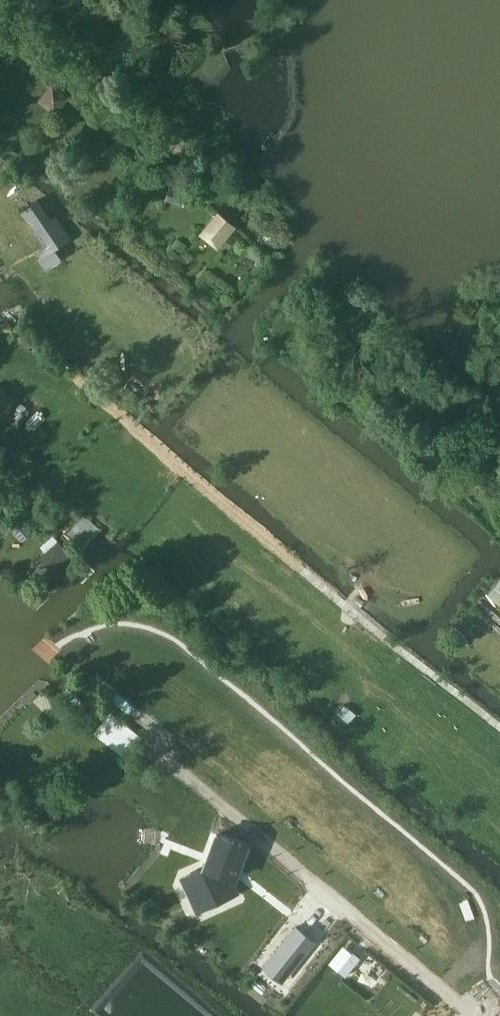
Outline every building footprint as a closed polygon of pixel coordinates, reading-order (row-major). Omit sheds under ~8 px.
[(53,0),(25,0),(40,14),(53,0)] [(55,114),(69,96),(53,82),(38,100),(55,114)] [(0,178),(0,193),(38,226),(53,209),(8,172),(0,178)] [(183,205),(187,191),(169,186),(165,199),(183,205)] [(220,248),(238,226),(218,210),(200,232),(220,248)] [(64,216),(51,231),(65,242),(77,227),(64,216)] [(1,413),(14,400),(0,387),(0,412),(1,413)] [(22,540),(32,531),(21,519),(11,528),(22,540)] [(46,576),(71,553),(56,537),(31,560),(46,576)] [(488,593),(499,602),(499,579),(488,593)] [(204,866),(182,876),(191,896),(198,893),(205,907),(237,892),(231,878),(233,877),(234,877),(245,848),(233,843),(235,840),(217,833),(204,866)] [(284,941),(255,974),(270,987),(300,955),(284,941)] [(448,1010),(434,998),(425,1008),(435,1015),(443,1015),(448,1010)]
